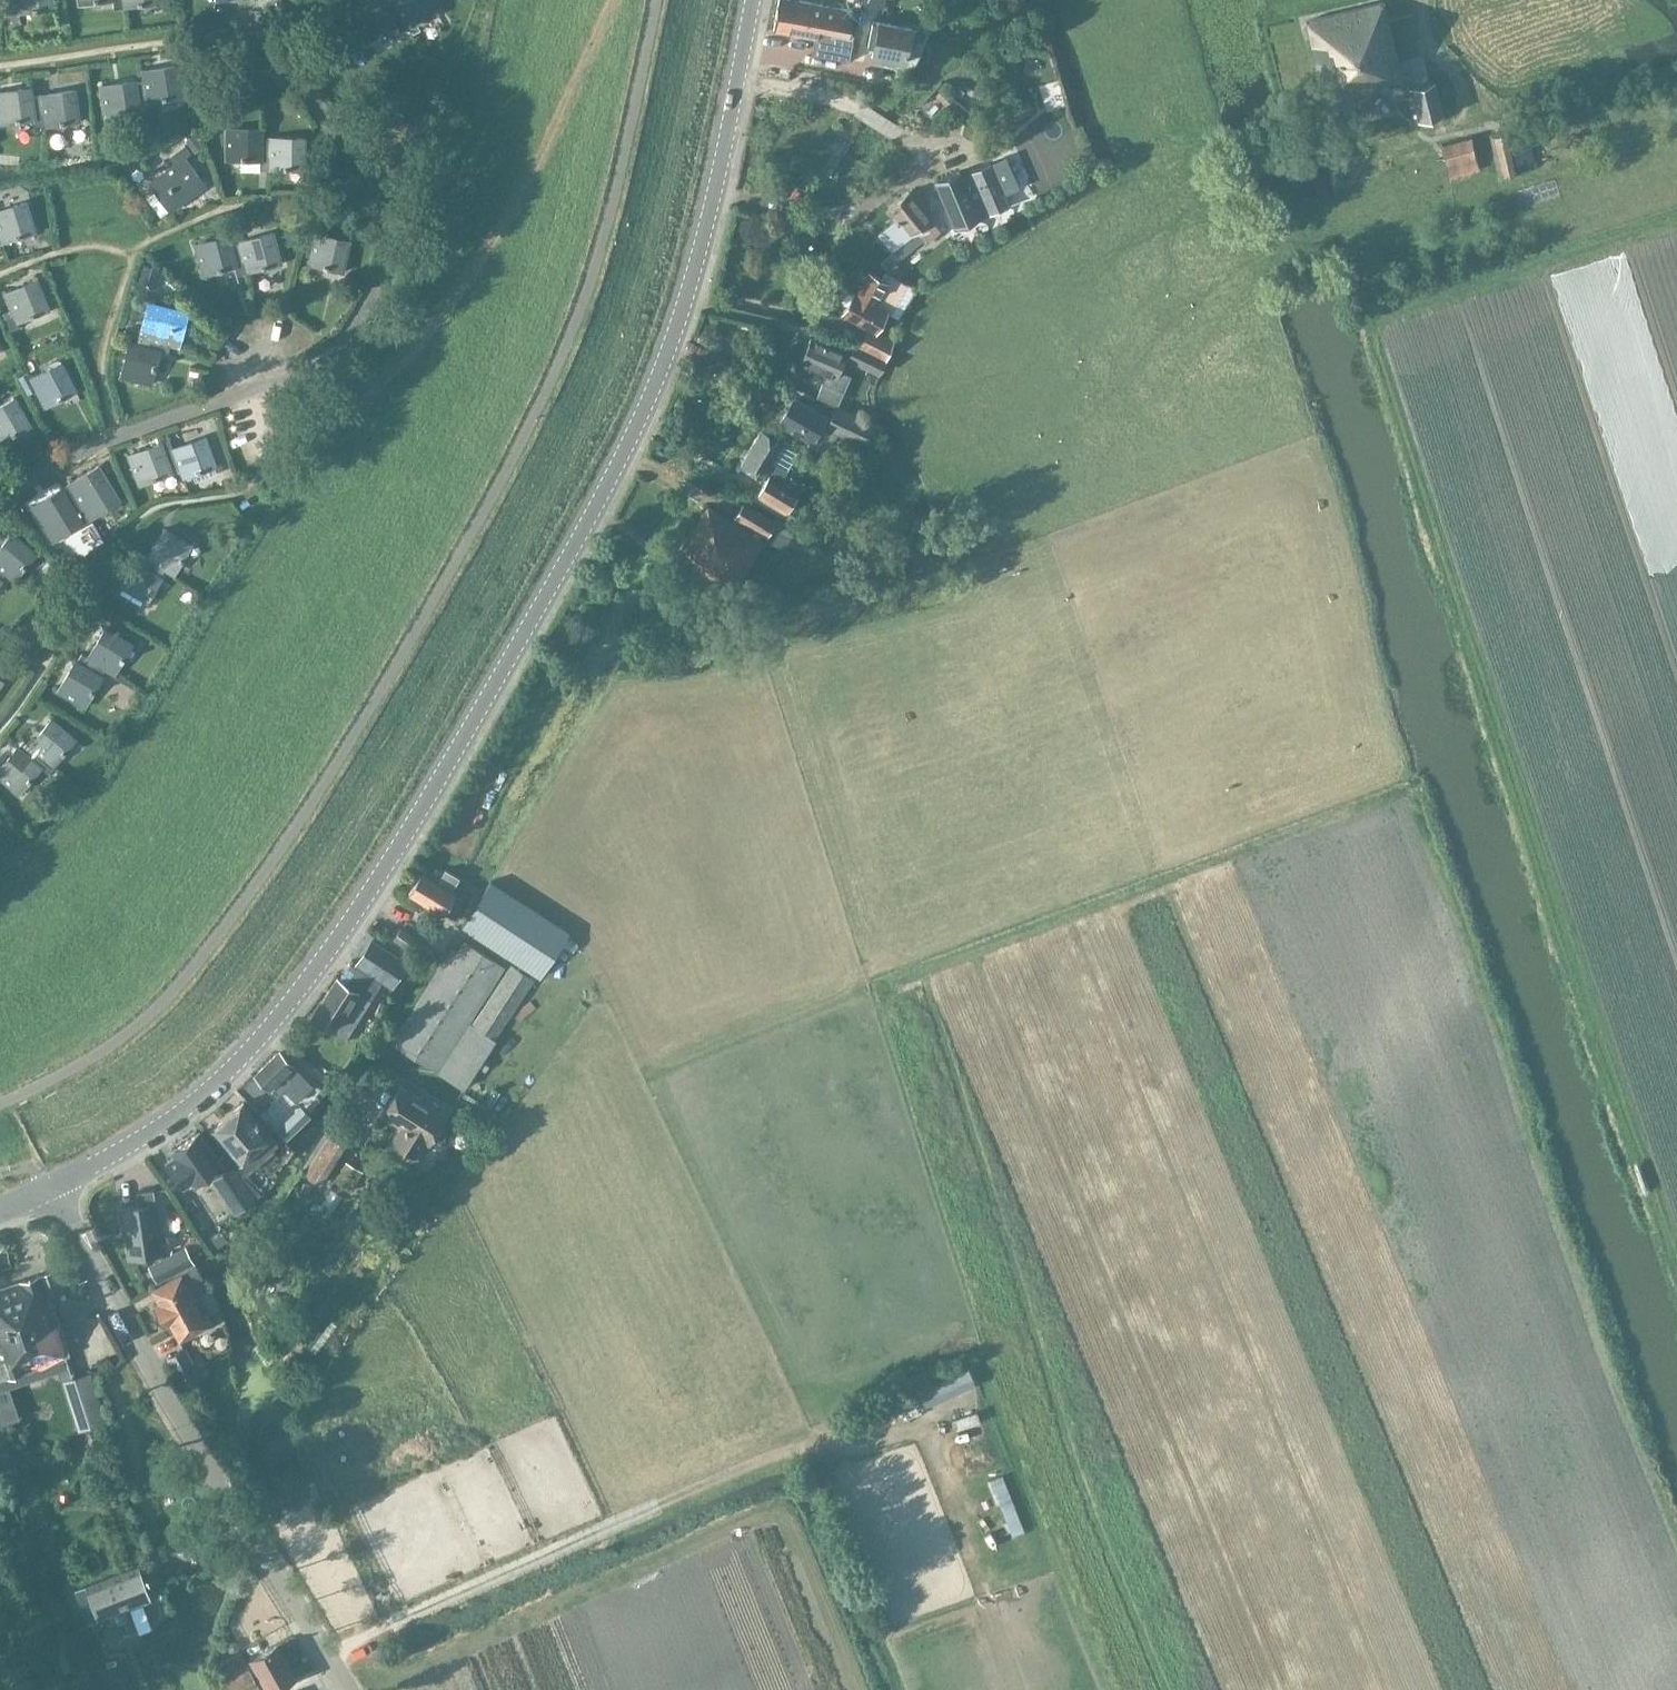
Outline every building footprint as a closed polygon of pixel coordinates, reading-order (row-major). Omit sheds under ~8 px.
[(17,4),(7,6),(10,24),(20,23),(19,14),(53,9),(51,0),(17,0),(17,4)] [(79,5),(113,0),(115,9),(124,8),(122,0),(79,0),(79,5)] [(124,8),(158,3),(157,0),(122,0),(124,8)] [(403,19),(398,10),(391,14),(386,6),(383,0),(375,0),(350,14),(367,43),(397,26),(395,23),(403,19)] [(403,19),(409,29),(439,13),(432,0),(393,0),(393,2),(386,6),(391,14),(398,10),(403,19)] [(853,10),(795,0),(779,0),(774,30),(816,38),(814,51),(846,56),(850,33),(849,33),(853,10)] [(1356,102),(1355,95),(1403,83),(1383,2),(1305,21),(1327,110),(1356,102)] [(905,63),(911,28),(873,21),(868,47),(873,48),(872,57),(905,63)] [(137,93),(139,103),(147,101),(148,103),(182,97),(177,64),(143,69),(144,82),(146,91),(137,93)] [(140,113),(139,103),(137,93),(146,91),(144,82),(136,83),(135,80),(101,85),(106,118),(140,113)] [(1419,121),(1442,115),(1434,83),(1410,89),(1419,121)] [(0,91),(0,117),(1,125),(35,120),(37,127),(45,125),(44,115),(42,105),(33,106),(32,97),(30,86),(0,91)] [(42,105),(44,115),(46,127),(80,122),(75,89),(40,94),(41,95),(32,97),(33,106),(42,105)] [(261,158),(270,158),(270,148),(261,148),(261,138),(261,127),(227,127),(227,161),(261,161),(261,158)] [(1526,127),(1509,131),(1517,170),(1534,166),(1526,127)] [(1517,170),(1509,131),(1489,135),(1498,174),(1517,170)] [(270,148),(270,158),(270,170),(304,170),(305,137),(270,136),(270,138),(261,138),(261,148),(270,148)] [(1450,176),(1480,169),(1472,137),(1442,144),(1450,176)] [(206,184),(186,157),(191,153),(185,145),(169,157),(175,164),(159,176),(149,183),(170,211),(206,184)] [(960,170),(934,181),(945,206),(951,220),(955,228),(980,217),(975,206),(1006,192),(991,157),(959,170),(960,170)] [(940,230),(951,220),(945,206),(931,218),(908,191),(889,207),(897,217),(877,234),(891,251),(915,231),(925,243),(940,230)] [(2,243),(35,233),(25,201),(0,209),(0,236),(2,243)] [(242,252),(245,261),(248,273),(281,264),(272,232),(239,241),(239,242),(231,244),(234,254),(242,252)] [(342,272),(350,240),(316,232),(309,265),(342,272)] [(236,264),(245,261),(242,252),(234,254),(231,244),(228,234),(195,243),(204,276),(237,267),(236,264)] [(855,344),(885,360),(886,360),(884,359),(891,346),(889,345),(892,339),(875,331),(887,310),(891,312),(907,284),(886,272),(881,279),(868,272),(856,293),(855,292),(854,294),(847,290),(841,301),(848,305),(843,314),(874,332),(872,335),(865,332),(858,346),(855,344)] [(17,323),(49,310),(36,279),(5,292),(10,307),(17,323)] [(134,335),(131,343),(148,348),(150,339),(160,341),(172,344),(180,311),(147,303),(139,336),(134,335)] [(10,307),(2,310),(11,331),(19,327),(17,323),(10,307)] [(817,397),(837,406),(843,392),(850,376),(838,370),(845,354),(811,338),(800,361),(827,373),(823,383),(817,397)] [(128,342),(120,376),(152,384),(161,351),(169,353),(172,344),(160,341),(150,339),(148,348),(131,343),(128,342)] [(878,375),(885,360),(855,344),(847,360),(878,375)] [(28,393),(36,388),(46,407),(76,391),(61,362),(30,378),(28,373),(20,377),(28,393)] [(793,396),(778,421),(812,440),(809,445),(824,454),(837,432),(862,443),(862,441),(873,446),(882,427),(837,406),(831,418),(826,415),(793,396)] [(1,444),(31,426),(14,397),(0,405),(0,442),(1,444)] [(761,430),(741,464),(766,479),(757,495),(782,511),(786,513),(799,491),(780,480),(796,453),(782,444),(783,443),(761,430)] [(176,458),(179,468),(184,479),(216,467),(204,435),(172,447),(172,449),(164,452),(168,462),(176,458)] [(171,471),(179,468),(176,458),(168,462),(164,452),(160,442),(128,454),(140,486),(172,474),(171,471)] [(69,485),(62,489),(66,497),(72,506),(79,501),(84,510),(90,520),(120,502),(103,473),(98,465),(97,466),(97,467),(70,483),(69,482),(68,483),(69,485)] [(77,514),(84,510),(79,501),(72,506),(66,497),(61,488),(31,506),(54,542),(83,524),(77,514)] [(743,503),(731,522),(707,506),(676,555),(732,591),(765,538),(783,549),(790,539),(772,528),(775,523),(743,503)] [(156,564),(165,569),(175,575),(192,545),(164,528),(146,558),(147,559),(143,567),(152,572),(156,564)] [(6,573),(15,581),(37,554),(11,533),(0,546),(0,569),(6,573)] [(160,577),(165,569),(156,564),(152,572),(143,567),(134,561),(116,591),(145,608),(162,578),(160,577)] [(88,658),(84,666),(92,671),(97,664),(105,669),(115,675),(133,645),(104,628),(87,657),(88,658)] [(101,676),(105,669),(97,664),(92,671),(84,666),(75,660),(57,690),(86,707),(103,678),(101,676)] [(22,740),(16,747),(25,753),(32,760),(38,753),(55,767),(77,740),(51,719),(29,745),(22,740)] [(0,767),(0,778),(20,795),(42,768),(49,773),(55,767),(38,753),(32,760),(25,753),(16,747),(0,767)] [(451,891),(459,878),(445,869),(437,882),(421,872),(408,893),(443,914),(456,893),(451,891)] [(564,932),(497,889),(489,883),(461,927),(536,976),(550,954),(564,932)] [(411,951),(419,940),(400,928),(393,939),(411,951)] [(371,940),(355,965),(370,974),(392,987),(408,963),(371,940)] [(457,951),(452,948),(392,1042),(464,1089),(495,1040),(502,1029),(534,979),(510,964),(507,969),(464,941),(457,951)] [(337,978),(312,1018),(345,1039),(381,983),(349,963),(339,980),(337,978)] [(292,1081),(300,1073),(281,1054),(277,1053),(255,1075),(276,1097),(284,1090),(288,1094),(296,1085),(292,1081)] [(428,1144),(446,1115),(399,1086),(382,1112),(403,1125),(393,1141),(414,1154),(422,1141),(428,1144)] [(273,1138),(271,1135),(243,1102),(211,1130),(241,1166),(238,1168),(245,1177),(262,1161),(256,1153),(273,1138)] [(174,1155),(167,1160),(182,1182),(189,1177),(191,1179),(219,1160),(218,1159),(199,1132),(171,1151),(174,1155)] [(323,1184),(347,1145),(326,1135),(304,1173),(323,1184)] [(346,1161),(335,1178),(352,1189),(363,1171),(346,1161)] [(255,1198),(232,1165),(212,1179),(236,1211),(255,1198)] [(131,1257),(162,1252),(153,1191),(137,1193),(138,1206),(121,1208),(124,1228),(127,1228),(131,1257)] [(51,1241),(42,1244),(46,1254),(55,1251),(51,1241)] [(47,1254),(50,1265),(61,1261),(58,1251),(47,1254)] [(179,1340),(212,1322),(206,1310),(202,1313),(186,1283),(193,1279),(198,1287),(206,1283),(196,1265),(152,1289),(159,1303),(154,1305),(165,1325),(170,1322),(179,1340)] [(0,1288),(0,1335),(56,1316),(50,1293),(72,1286),(66,1266),(39,1275),(0,1288)] [(4,1376),(69,1354),(56,1316),(0,1335),(0,1377),(4,1376)] [(168,1357),(183,1386),(199,1377),(184,1348),(168,1357)] [(89,1372),(65,1379),(72,1403),(79,1428),(106,1420),(91,1371),(89,1372)] [(150,1599),(137,1566),(76,1589),(88,1622),(150,1599)] [(296,1677),(278,1645),(250,1660),(259,1677),(261,1676),(269,1689),(273,1689),(296,1677)] [(246,1662),(242,1654),(222,1665),(227,1673),(221,1676),(212,1680),(217,1689),(261,1689),(246,1662)]
